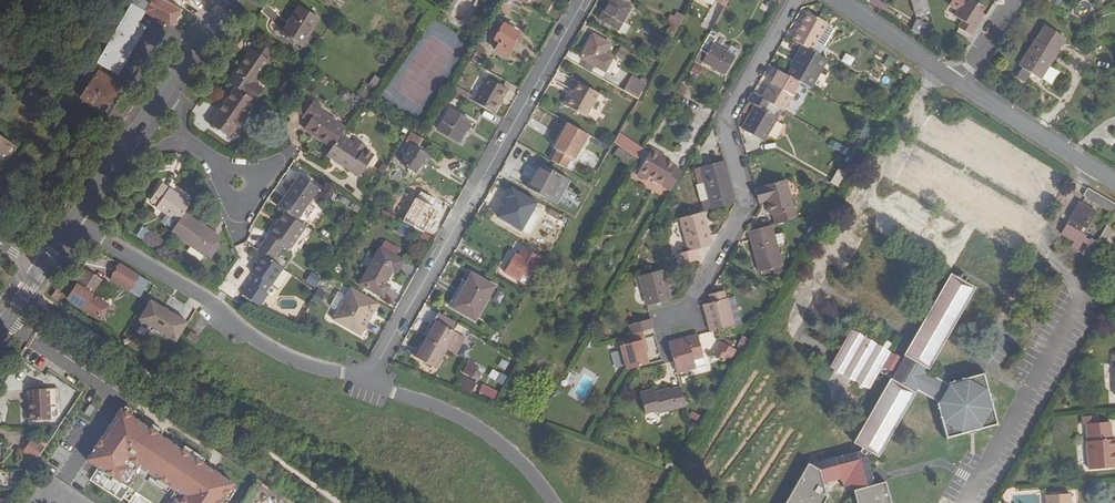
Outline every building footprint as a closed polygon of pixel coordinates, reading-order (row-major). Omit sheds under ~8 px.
[(96,63),(117,75),(142,33),(146,26),(139,22),(145,11),(171,26),(182,11),(164,0),(134,0),(96,63)] [(600,19),(626,34),(631,26),(624,22),(632,8),(627,5),(618,0),(611,0),(600,19)] [(927,0),(912,0),(916,14),(929,10),(927,0)] [(963,0),(952,0),(950,3),(958,8),(963,0)] [(954,15),(962,20),(958,26),(971,34),(983,13),(981,12),(984,6),(975,0),(963,0),(958,8),(954,15)] [(299,8),(283,33),(303,45),(319,20),(299,8)] [(811,50),(826,24),(827,22),(809,12),(793,40),(803,45),(811,50)] [(669,15),(666,19),(671,22),(680,27),(685,17),(678,13),(675,18),(669,15)] [(917,18),(912,29),(927,37),(932,26),(917,18)] [(680,27),(671,22),(670,24),(672,25),(667,33),(674,37),(680,27)] [(504,24),(495,39),(498,41),(500,42),(497,47),(496,49),(506,55),(519,33),(504,24)] [(834,29),(826,24),(811,50),(819,54),(834,29)] [(1032,47),(1020,66),(1041,78),(1049,66),(1066,38),(1045,25),(1032,47)] [(146,26),(142,33),(160,43),(164,36),(146,26)] [(595,35),(581,58),(588,62),(596,66),(597,67),(611,44),(595,35)] [(727,52),(713,44),(715,40),(716,39),(710,35),(709,37),(695,60),(695,61),(701,65),(702,64),(703,61),(725,74),(735,56),(739,51),(731,46),(727,52)] [(256,51),(268,59),(273,52),(261,44),(256,51)] [(614,56),(623,60),(629,49),(621,45),(614,56)] [(819,54),(811,50),(803,45),(794,61),(796,63),(793,67),(789,75),(800,82),(811,88),(828,59),(819,54)] [(478,46),(471,59),(478,63),(486,51),(478,46)] [(270,61),(268,59),(256,51),(253,49),(229,82),(237,87),(254,100),(263,88),(255,82),(270,61)] [(851,65),(854,58),(845,54),(842,61),(851,65)] [(892,58),(888,64),(895,68),(899,63),(892,58)] [(588,62),(585,68),(592,73),(596,66),(588,62)] [(701,65),(697,63),(693,70),(697,72),(701,65)] [(789,75),(780,70),(763,98),(781,109),(784,110),(800,82),(789,75)] [(120,86),(100,72),(82,97),(103,112),(120,86)] [(903,82),(906,76),(900,73),(897,79),(903,82)] [(368,85),(376,90),(383,80),(376,75),(368,85)] [(632,77),(624,91),(639,100),(647,85),(632,77)] [(507,89),(487,78),(474,102),(494,113),(507,89)] [(575,93),(567,106),(586,118),(600,95),(581,83),(575,93)] [(472,95),(456,86),(453,90),(466,97),(469,99),(472,95)] [(254,100),(237,87),(211,123),(230,137),(255,101),(254,100)] [(463,102),(466,97),(453,90),(451,95),(463,102)] [(575,93),(573,92),(565,105),(567,106),(575,93)] [(753,93),(749,101),(756,105),(742,128),(764,140),(778,117),(776,116),(781,109),(763,98),(753,93)] [(886,95),(883,100),(888,103),(892,98),(886,95)] [(947,112),(952,103),(943,98),(938,107),(947,112)] [(340,135),(345,129),(318,109),(320,107),(314,102),(303,117),(309,122),(305,128),(332,147),(340,135)] [(450,111),(439,129),(460,141),(470,123),(450,111)] [(558,150),(551,161),(565,169),(572,158),(575,160),(589,135),(569,123),(554,148),(558,150)] [(407,133),(404,139),(413,145),(402,162),(416,171),(427,155),(418,148),(423,140),(409,130),(407,133)] [(645,147),(619,133),(614,142),(640,156),(645,147)] [(355,143),(341,134),(327,154),(359,176),(375,155),(366,148),(368,145),(359,139),(355,143)] [(864,134),(854,151),(860,154),(870,138),(864,134)] [(0,158),(2,160),(13,144),(0,135),(0,159),(0,158)] [(632,169),(637,161),(620,148),(614,156),(632,169)] [(660,157),(662,154),(652,148),(638,175),(647,179),(649,175),(664,184),(663,186),(671,191),(682,172),(675,168),(676,165),(667,161),(660,157)] [(843,171),(848,174),(858,157),(852,154),(843,171)] [(737,203),(725,160),(701,167),(705,182),(710,199),(712,209),(737,203)] [(543,165),(529,188),(555,203),(569,180),(543,165)] [(837,185),(843,171),(837,169),(831,183),(837,185)] [(279,207),(286,213),(303,224),(313,209),(307,204),(318,188),(301,176),(279,207)] [(776,224),(796,219),(786,180),(755,188),(759,204),(767,201),(770,215),(774,215),(776,224)] [(710,199),(705,182),(697,185),(701,201),(710,199)] [(157,207),(179,222),(185,213),(191,204),(162,184),(151,199),(159,205),(157,207)] [(1100,206),(1105,198),(1088,188),(1084,196),(1100,206)] [(1105,198),(1100,206),(1114,214),(1114,203),(1105,198)] [(1089,257),(1095,248),(1098,242),(1091,238),(1090,239),(1086,237),(1087,235),(1083,233),(1095,212),(1080,203),(1070,218),(1072,219),(1069,224),(1067,223),(1061,234),(1074,241),(1071,247),(1078,251),(1083,242),(1087,244),(1082,253),(1089,257)] [(570,220),(550,209),(548,213),(567,225),(570,220)] [(678,254),(680,265),(694,261),(698,260),(696,249),(711,244),(703,212),(681,218),(689,250),(678,254)] [(220,237),(185,213),(179,222),(172,232),(207,256),(220,237)] [(270,235),(283,244),(290,249),(306,227),(303,224),(286,213),(270,235)] [(821,220),(817,217),(813,224),(817,227),(821,220)] [(539,227),(532,238),(541,243),(540,245),(549,251),(562,229),(552,223),(547,232),(539,227)] [(782,266),(772,225),(749,231),(760,272),(773,269),(775,274),(783,272),(781,266),(782,266)] [(159,251),(165,242),(150,232),(144,241),(159,251)] [(283,244),(270,235),(264,244),(277,253),(283,244)] [(277,253),(264,244),(259,250),(265,254),(273,260),(277,253)] [(381,249),(361,284),(383,297),(390,286),(385,283),(393,270),(397,272),(404,262),(381,249)] [(516,255),(506,272),(520,280),(524,272),(531,275),(540,259),(523,250),(519,256),(516,255)] [(273,260),(265,254),(252,273),(256,276),(242,294),(260,306),(261,307),(269,294),(267,292),(273,284),(284,268),(273,260)] [(113,277),(142,294),(150,282),(121,265),(113,277)] [(290,273),(283,269),(273,284),(275,286),(274,287),(279,290),(281,290),(283,286),(282,285),(290,273)] [(671,300),(663,269),(638,277),(646,306),(671,300)] [(311,271),(304,281),(315,288),(321,277),(311,271)] [(100,281),(86,272),(68,300),(98,320),(107,306),(91,295),(95,289),(103,294),(108,286),(100,282),(100,281)] [(830,366),(854,381),(869,389),(880,372),(891,378),(854,443),(863,448),(860,452),(858,451),(811,464),(809,463),(784,502),(825,502),(828,497),(824,483),(841,480),(853,485),(854,490),(857,502),(891,502),(885,482),(874,485),(872,479),(873,479),(867,457),(866,456),(869,451),(878,456),(915,392),(917,389),(938,400),(936,404),(945,439),(999,426),(985,371),(950,380),(948,382),(927,372),(929,369),(976,288),(965,282),(968,276),(963,274),(960,279),(951,274),(905,355),(895,373),(884,366),(891,352),(884,348),(879,345),(852,330),(840,350),(831,365),(830,366)] [(467,284),(454,307),(476,320),(494,287),(475,275),(469,285),(467,284)] [(361,335),(380,303),(351,287),(345,297),(338,309),(332,318),(361,335)] [(62,290),(58,288),(52,298),(58,302),(62,297),(59,296),(62,290)] [(712,302),(703,304),(710,331),(718,330),(734,325),(728,298),(726,299),(724,291),(710,295),(712,302)] [(345,297),(338,293),(332,303),(333,306),(338,309),(345,297)] [(732,297),(728,298),(734,325),(739,324),(741,320),(735,299),(732,297)] [(192,311),(171,298),(166,307),(187,319),(192,311)] [(313,299),(306,310),(313,314),(319,303),(313,299)] [(178,342),(189,323),(152,301),(140,320),(140,323),(148,328),(151,326),(178,342)] [(465,337),(457,332),(454,331),(458,324),(439,313),(435,320),(438,322),(433,329),(428,338),(447,349),(456,354),(465,337)] [(506,331),(512,322),(507,319),(502,329),(506,331)] [(652,329),(649,319),(630,325),(632,334),(652,329)] [(645,348),(641,332),(626,336),(628,342),(620,344),(626,368),(646,363),(644,353),(643,349),(645,348)] [(186,339),(195,344),(198,338),(189,333),(186,339)] [(703,357),(698,335),(669,343),(674,362),(677,372),(695,367),(693,360),(703,357)] [(421,350),(419,349),(415,356),(437,368),(447,349),(428,338),(424,345),(421,350)] [(746,342),(738,338),(735,344),(742,348),(746,342)] [(736,350),(721,342),(717,348),(727,355),(732,358),(736,350)] [(725,359),(727,355),(717,348),(715,352),(725,359)] [(693,360),(695,367),(705,364),(703,357),(693,360)] [(479,367),(469,361),(463,372),(473,378),(479,367)] [(504,383),(507,376),(491,370),(488,377),(504,383)] [(459,391),(470,396),(477,384),(466,378),(459,391)] [(477,394),(484,397),(487,389),(479,386),(477,394)] [(686,406),(681,388),(655,395),(654,390),(640,394),(645,413),(659,409),(660,413),(686,406)] [(31,399),(31,420),(50,419),(49,407),(58,406),(57,389),(48,389),(33,390),(30,390),(30,397),(33,397),(33,399),(31,399)] [(487,398),(493,401),(496,394),(489,391),(487,398)] [(154,502),(224,502),(237,484),(122,410),(89,461),(154,502)] [(700,423),(703,418),(692,411),(689,416),(689,417),(700,423)] [(1087,423),(1088,440),(1088,441),(1090,469),(1114,467),(1114,439),(1112,439),(1110,421),(1087,423)] [(35,457),(43,445),(29,436),(21,447),(35,457)] [(1070,493),(1046,495),(1047,502),(1071,502),(1070,493)]
